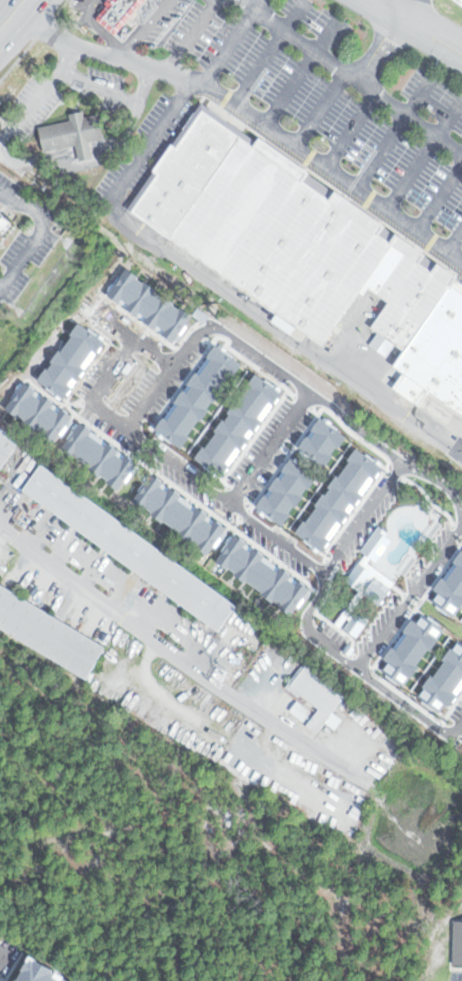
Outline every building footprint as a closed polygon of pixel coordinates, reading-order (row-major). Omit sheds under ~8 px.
[(118,35),(144,0),(111,0),(97,19),(118,35)] [(72,120),(41,125),(45,151),(78,145),(81,160),(96,158),(93,140),(106,138),(102,113),(87,116),(85,110),(71,113),(72,120)] [(129,211),(320,346),(356,293),(361,297),(368,288),(386,302),(369,328),(402,352),(391,366),(401,374),(391,389),(416,408),(427,394),(461,418),(461,295),(449,286),(455,278),(434,264),(428,271),(418,263),(425,255),(393,233),(387,242),(377,235),(383,227),(332,192),(327,200),(301,182),(307,173),(256,139),(252,146),(200,110),(129,211)] [(0,207),(0,239),(16,219),(0,207)] [(138,301),(132,296),(114,318),(119,323),(138,301)] [(173,324),(167,320),(144,353),(150,357),(173,324)] [(194,379),(215,346),(208,342),(187,374),(194,379)] [(247,355),(240,350),(214,390),(221,395),(247,355)] [(237,410),(245,415),(272,376),(264,370),(237,410)] [(265,432),(274,436),(294,395),(285,390),(265,432)] [(120,405),(112,399),(84,439),(93,444),(120,405)] [(296,450),(307,455),(328,414),(317,408),(296,450)] [(0,430),(0,466),(17,442),(0,430)] [(131,476),(155,441),(146,435),(122,470),(131,476)] [(179,462),(172,457),(148,490),(155,495),(179,462)] [(233,604),(38,463),(19,489),(215,631),(233,604)] [(200,480),(193,475),(172,505),(178,510),(200,480)] [(424,533),(430,537),(450,509),(444,504),(424,533)] [(218,548),(225,553),(248,519),(242,515),(218,548)] [(250,567),(259,573),(285,534),(276,528),(250,567)] [(449,564),(461,546),(461,530),(441,558),(449,564)] [(277,584),(282,588),(304,557),(299,553),(277,584)] [(329,575),(321,570),(298,604),(307,610),(329,575)] [(103,646),(0,584),(0,629),(83,679),(103,646)] [(334,629),(350,601),(342,596),(325,624),(334,629)] [(375,620),(368,616),(350,642),(356,647),(375,620)] [(405,635),(397,629),(367,668),(375,674),(405,635)] [(430,650),(422,644),(400,679),(408,684),(430,650)] [(459,667),(450,660),(423,699),(432,705),(459,667)] [(288,687),(319,709),(307,726),(318,734),(327,722),(337,729),(344,720),(335,714),(348,695),(304,664),(288,687)] [(461,713),(461,698),(452,713),(459,718),(461,713)] [(311,713),(299,702),(292,710),(304,721),(311,713)] [(461,965),(461,921),(455,921),(454,965),(461,965)]
